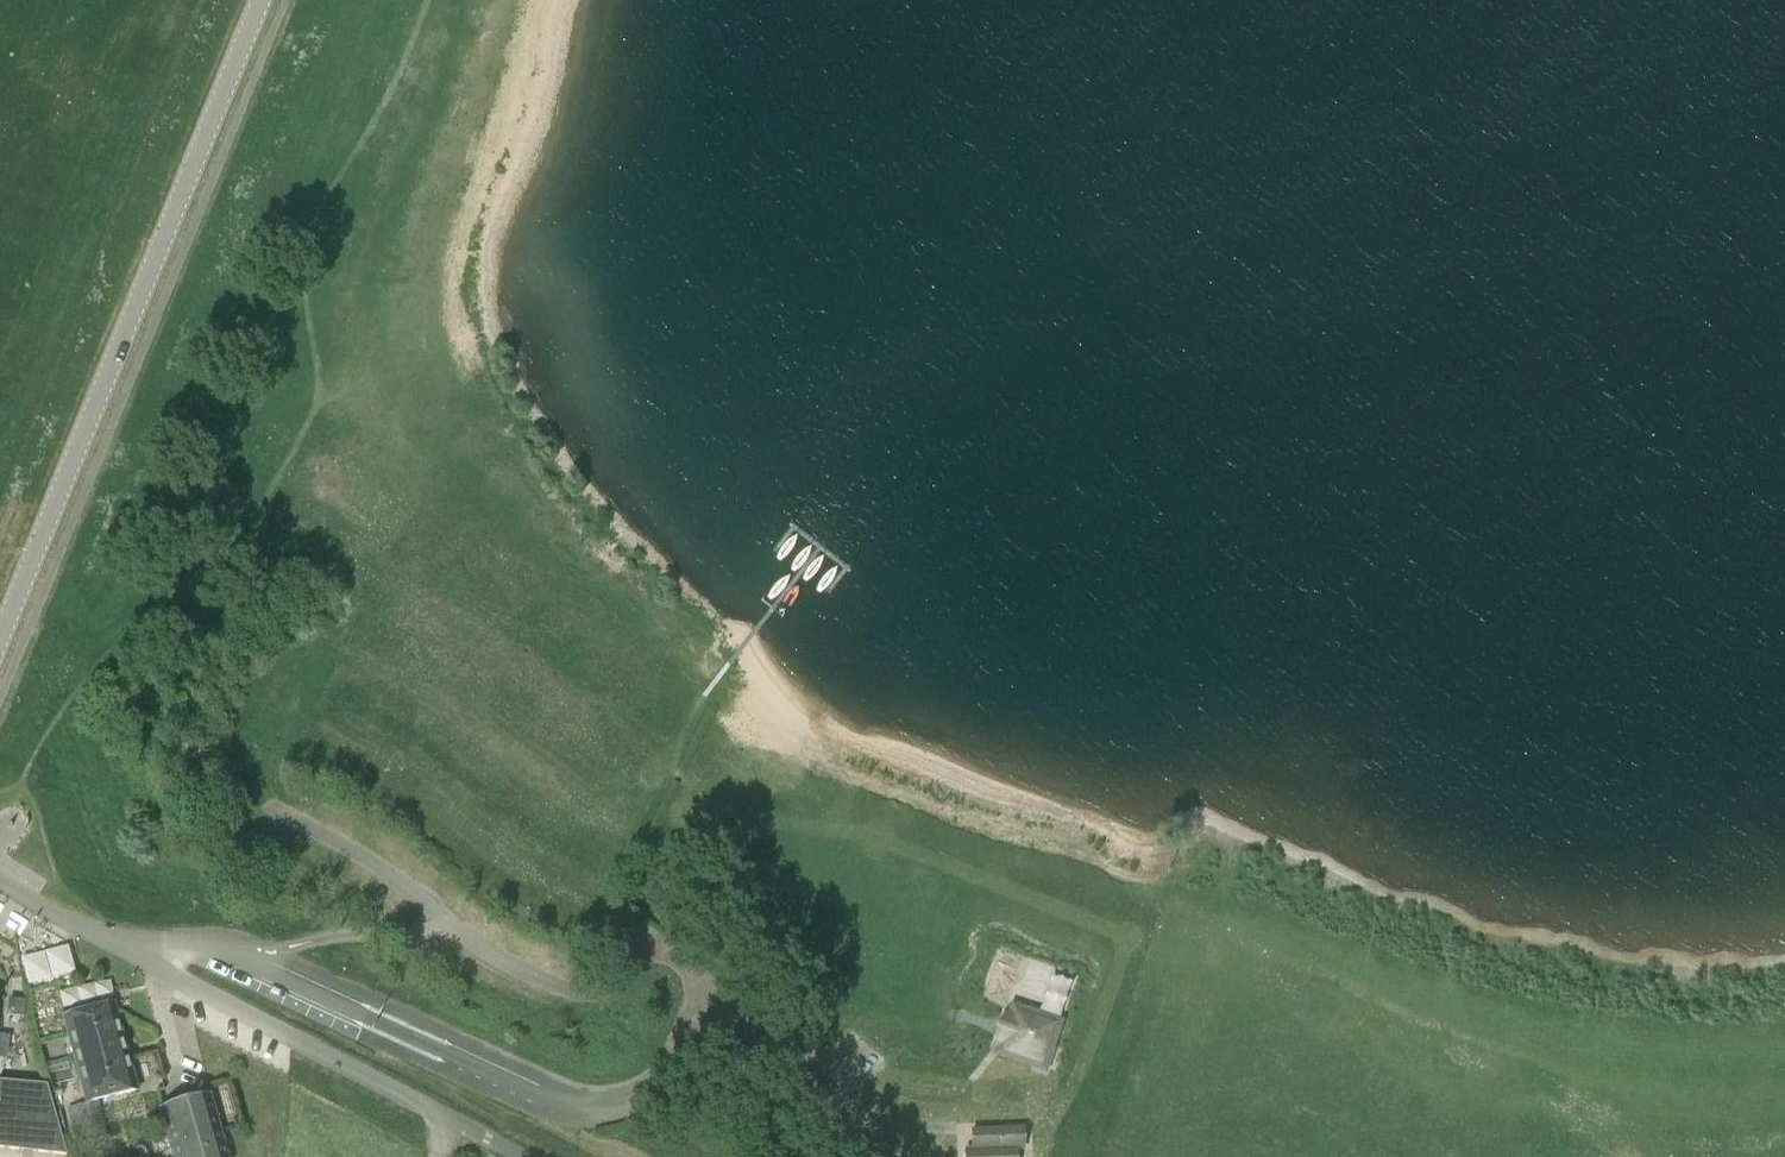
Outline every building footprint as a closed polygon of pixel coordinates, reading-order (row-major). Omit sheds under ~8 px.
[(42,946),(44,974),(73,972),(71,945),(42,946)] [(1057,1017),(1011,1002),(995,1049),(1041,1065),(1057,1017)] [(63,1016),(86,1103),(66,1108),(76,1145),(107,1137),(97,1100),(137,1090),(114,1003),(63,1016)] [(0,1081),(0,1148),(66,1155),(46,1086),(0,1081)] [(210,1095),(158,1110),(171,1156),(227,1156),(210,1095)] [(964,1156),(1017,1156),(1016,1145),(1024,1145),(1023,1128),(971,1131),(972,1151),(964,1152),(964,1156)]
